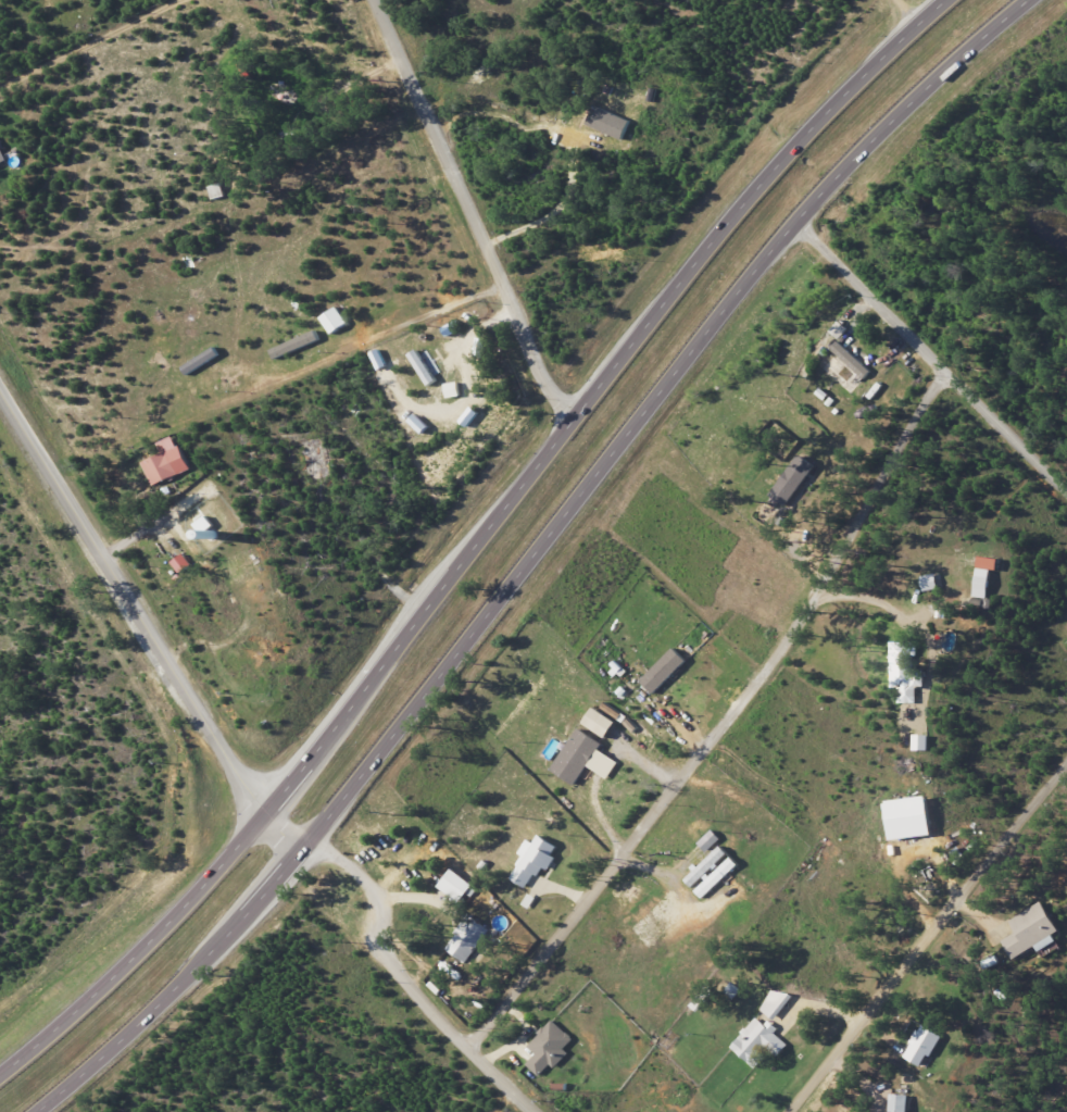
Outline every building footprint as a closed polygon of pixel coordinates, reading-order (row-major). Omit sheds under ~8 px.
[(585,125),(623,140),(631,121),(598,108),(594,116),(589,114),(585,125)] [(320,317),(330,334),(347,324),(337,307),(320,317)] [(830,331),(840,340),(849,330),(839,321),(830,331)] [(321,343),(319,333),(269,347),(272,357),(321,343)] [(409,353),(425,386),(435,382),(419,349),(409,353)] [(460,397),(459,382),(445,383),(446,398),(460,397)] [(478,412),(469,407),(459,422),(468,428),(478,412)] [(150,485),(187,470),(172,435),(155,442),(160,453),(140,461),(150,485)] [(771,496),(787,507),(815,466),(799,455),(771,496)] [(175,573),(187,565),(179,553),(167,561),(175,573)] [(984,598),(986,570),(993,570),(994,558),(972,557),(971,597),(984,598)] [(917,576),(919,591),(934,589),(931,574),(917,576)] [(888,644),(889,687),(898,686),(899,704),(916,703),(916,686),(923,686),(923,670),(912,670),(912,644),(888,644)] [(686,662),(674,649),(640,680),(652,694),(686,662)] [(607,738),(615,720),(590,708),(582,726),(607,738)] [(587,766),(607,779),(618,763),(599,750),(602,744),(578,729),(551,770),(575,786),(587,766)] [(913,750),(929,751),(929,735),(913,735),(913,750)] [(929,836),(925,797),(884,801),(888,840),(929,836)] [(706,852),(721,839),(713,830),(698,843),(706,852)] [(531,842),(509,878),(527,890),(541,867),(548,871),(556,858),(552,855),(557,847),(538,835),(533,843),(531,842)] [(702,899),(738,865),(720,845),(684,879),(693,890),(702,899)] [(473,886),(452,869),(438,886),(459,903),(473,886)] [(1007,923),(1027,952),(1058,930),(1039,902),(1007,923)] [(446,950),(467,964),(490,929),(468,915),(446,950)] [(760,1012),(777,1020),(789,996),(772,987),(760,1012)] [(778,1057),(787,1044),(773,1034),(777,1028),(767,1021),(764,1024),(754,1017),(731,1049),(754,1067),(767,1049),(778,1057)] [(569,1053),(565,1049),(573,1039),(553,1020),(529,1046),(537,1054),(528,1064),(540,1076),(551,1064),(555,1068),(569,1053)] [(941,1036),(919,1025),(902,1057),(920,1066),(926,1054),(930,1057),(941,1036)] [(894,1111),(907,1111),(906,1094),(889,1094),(890,1111),(894,1111)]
